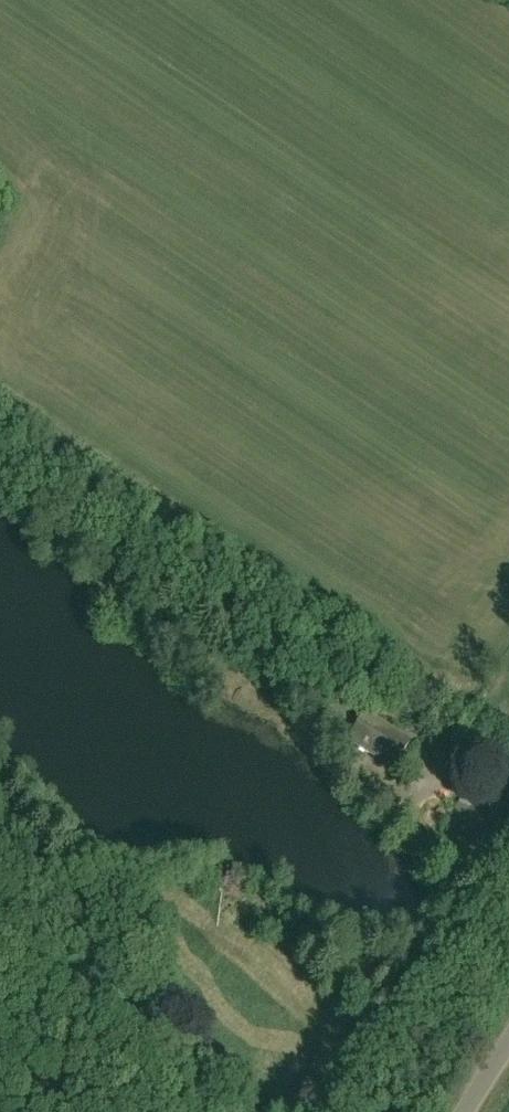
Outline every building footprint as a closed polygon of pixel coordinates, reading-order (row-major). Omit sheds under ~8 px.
[(411,744),(363,713),(346,740),(395,770),(411,744)]
